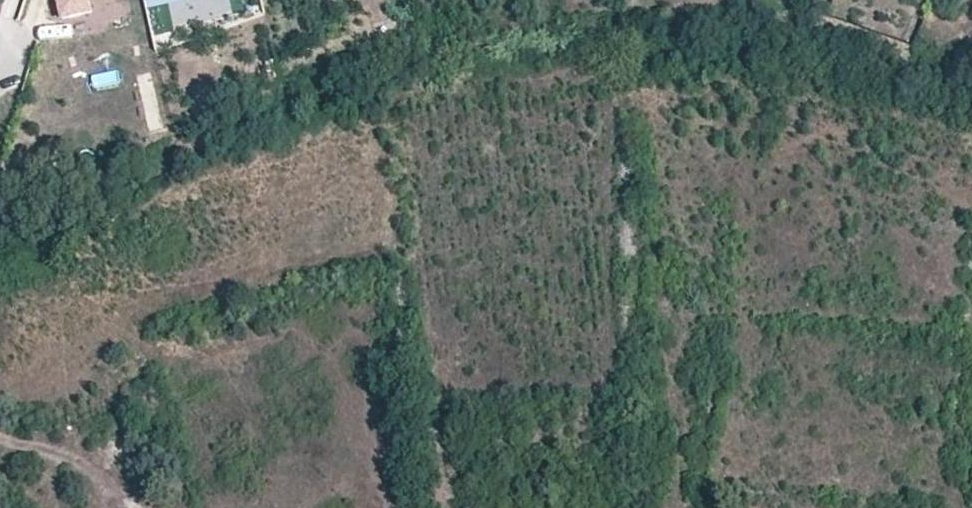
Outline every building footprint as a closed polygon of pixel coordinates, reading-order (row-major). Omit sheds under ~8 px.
[(57,2),(60,18),(90,12),(87,0),(56,0),(57,2)]
